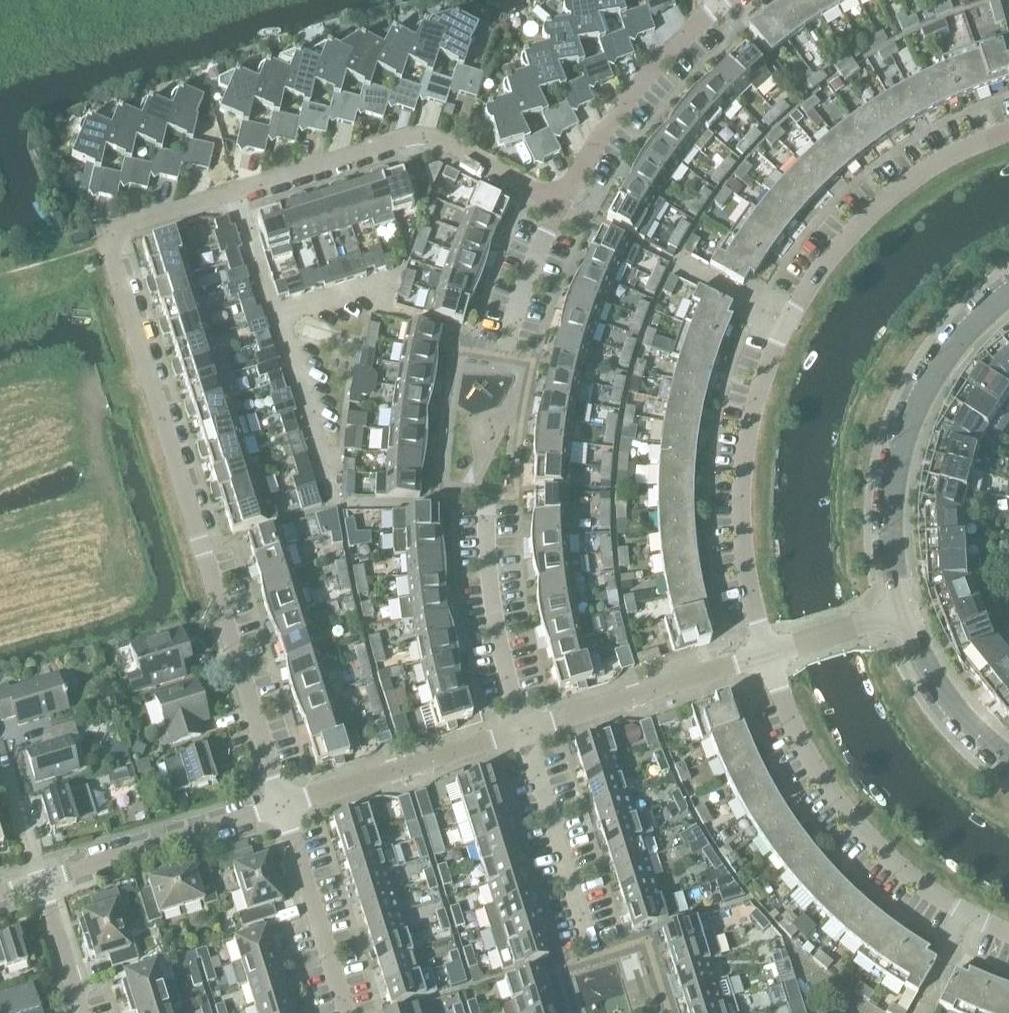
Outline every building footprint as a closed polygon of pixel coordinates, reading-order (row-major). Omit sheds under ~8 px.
[(597,18),(595,18),(594,18),(591,0),(572,0),(566,1),(566,4),(564,4),(563,8),(564,15),(567,18),(569,18),(569,21),(570,21),(573,42),(574,42),(574,43),(576,42),(597,39),(597,40),(603,56),(604,56),(605,60),(605,59),(610,58),(614,56),(615,59),(616,61),(620,60),(633,55),(626,35),(624,32),(604,39),(597,18)] [(620,0),(591,0),(594,18),(595,18),(597,18),(618,15),(624,32),(626,35),(629,34),(635,32),(637,37),(654,31),(647,11),(646,11),(645,7),(644,8),(625,14),(620,0)] [(644,8),(645,7),(646,11),(647,11),(656,8),(657,13),(675,7),(673,0),(642,0),(644,8)] [(783,1),(803,30),(820,19),(808,0),(784,0),(783,1)] [(820,19),(837,9),(832,0),(808,0),(820,19)] [(837,9),(852,0),(832,0),(837,9)] [(777,5),(765,14),(786,42),(803,30),(783,1),(777,5)] [(949,1),(940,5),(944,14),(952,10),(949,1)] [(989,4),(995,25),(1004,22),(998,1),(989,4)] [(944,14),(940,5),(932,8),(935,17),(944,14)] [(786,42),(765,14),(759,19),(748,28),(770,55),(786,42)] [(484,75),(463,68),(470,46),(468,45),(478,27),(455,15),(454,17),(452,16),(431,21),(429,25),(446,34),(436,53),(438,54),(457,64),(452,81),(452,82),(451,85),(451,86),(460,88),(459,93),(476,99),(484,75)] [(915,16),(906,20),(911,28),(919,25),(915,16)] [(911,28),(906,20),(898,24),(902,32),(911,28)] [(944,20),(928,27),(932,36),(947,29),(944,20)] [(582,58),(576,42),(574,43),(574,42),(573,42),(570,21),(569,21),(545,25),(545,28),(544,28),(542,32),(543,39),(546,42),(548,42),(548,45),(549,45),(553,67),(554,67),(554,68),(557,67),(577,63),(577,64),(583,78),(583,80),(584,80),(585,83),(586,83),(593,81),(595,85),(611,80),(612,79),(605,59),(605,60),(604,56),(603,56),(583,63),(582,58)] [(431,75),(438,54),(436,53),(446,34),(429,25),(424,22),(422,24),(421,24),(417,26),(414,32),(414,36),(416,37),(414,40),(415,40),(405,59),(405,60),(407,61),(426,71),(426,72),(420,88),(421,88),(420,92),(429,95),(427,100),(445,106),(451,86),(451,85),(452,82),(452,81),(432,75),(431,75)] [(932,36),(928,27),(920,30),(924,39),(932,36)] [(400,82),(407,61),(405,60),(405,59),(415,40),(414,40),(392,29),(391,31),(390,30),(386,33),(382,39),(383,43),(385,44),(383,47),(384,47),(374,66),(374,67),(376,68),(395,78),(394,78),(390,93),(389,95),(390,95),(389,99),(390,99),(398,102),(396,107),(414,113),(418,101),(420,92),(421,88),(420,88),(400,82)] [(882,32),(874,37),(878,45),(886,41),(882,32)] [(370,86),(376,68),(374,67),(374,66),(384,47),(383,47),(361,36),(360,38),(358,37),(339,49),(352,54),(343,73),(343,74),(345,75),(364,85),(359,99),(358,102),(359,102),(358,106),(362,107),(367,109),(365,114),(382,119),(389,99),(390,95),(389,95),(390,93),(370,86)] [(974,47),(989,88),(1008,81),(1007,76),(1008,76),(1008,39),(1008,36),(995,40),(974,47)] [(878,45),(874,37),(866,41),(871,49),(878,45)] [(857,42),(849,47),(856,59),(864,54),(857,42)] [(339,93),(345,75),(343,74),(343,73),(352,54),(339,49),(327,44),(326,46),(324,45),(308,54),(300,51),(298,54),(320,63),(312,83),(314,84),(334,93),(329,110),(330,110),(330,111),(329,114),(330,114),(331,115),(332,115),(338,117),(336,122),(353,126),(358,106),(359,102),(358,102),(359,99),(347,95),(339,93)] [(893,44),(885,48),(890,57),(898,53),(893,44)] [(564,86),(557,67),(554,68),(554,67),(553,67),(549,45),(548,45),(522,53),(523,56),(521,56),(520,61),(522,67),(525,70),(527,69),(528,73),(529,72),(534,93),(535,93),(537,93),(558,87),(566,103),(568,107),(569,106),(576,104),(578,108),(594,102),(586,83),(585,83),(584,80),(583,80),(583,78),(573,82),(564,86)] [(744,47),(727,62),(750,87),(766,72),(744,47)] [(940,60),(943,67),(958,99),(970,95),(989,88),(974,47),(961,51),(940,60)] [(890,57),(885,48),(877,53),(882,61),(890,57)] [(309,105),(314,84),(312,83),(320,63),(298,54),(297,53),(296,56),(294,55),(289,57),(279,61),(277,67),(286,71),(289,72),(284,84),(281,92),(282,92),(281,93),(283,93),(303,102),(303,103),(299,120),(298,124),(299,124),(302,124),(308,126),(307,131),(325,135),(330,114),(329,114),(330,111),(330,110),(329,110),(309,105)] [(848,55),(841,61),(846,69),(854,64),(848,55)] [(833,66),(839,74),(846,69),(841,61),(833,66)] [(727,62),(711,77),(711,78),(735,101),(750,87),(727,62)] [(278,115),(283,93),(281,93),(282,92),(281,92),(284,84),(289,72),(286,71),(277,67),(266,63),(265,65),(263,65),(260,67),(258,70),(257,73),(257,75),(258,78),(260,79),(258,82),(259,82),(255,91),(250,101),(251,102),(253,103),(272,111),(272,112),(268,129),(269,129),(269,130),(268,133),(274,135),(278,135),(277,137),(277,140),(282,141),(295,144),(299,124),(298,124),(299,120),(278,115)] [(513,64),(502,67),(505,78),(517,75),(513,64)] [(854,64),(846,69),(852,77),(859,71),(854,64)] [(943,67),(923,76),(940,107),(958,99),(943,67)] [(846,69),(839,74),(844,82),(852,77),(846,69)] [(820,71),(813,77),(819,84),(826,79),(820,71)] [(248,124),(253,103),(251,102),(250,101),(255,91),(259,82),(258,82),(257,81),(236,72),(235,75),(233,74),(218,81),(219,88),(228,92),(219,111),(242,121),(241,125),(240,128),(237,142),(247,145),(246,150),(250,150),(251,151),(264,154),(268,133),(269,130),(269,129),(268,129),(248,124)] [(547,113),(537,93),(535,93),(534,93),(529,72),(528,73),(505,80),(505,82),(504,83),(502,87),(503,88),(504,94),(507,97),(509,96),(510,99),(511,99),(516,118),(517,120),(517,119),(517,120),(519,119),(540,113),(540,114),(548,130),(549,130),(550,133),(551,133),(559,129),(561,133),(578,125),(569,106),(568,107),(566,103),(547,113)] [(923,76),(904,86),(922,117),(940,107),(923,76)] [(699,86),(694,91),(721,116),(735,101),(711,78),(711,77),(705,81),(699,86)] [(819,84),(813,77),(806,82),(812,90),(819,84)] [(837,79),(829,85),(834,93),(843,87),(837,79)] [(904,86),(885,97),(904,127),(922,117),(904,86)] [(173,106),(172,109),(164,128),(164,129),(166,130),(186,138),(182,156),(181,160),(182,160),(191,162),(190,167),(208,171),(214,146),(192,142),(197,119),(195,118),(203,99),(179,90),(178,92),(177,92),(173,94),(170,100),(171,105),(173,106)] [(683,102),(679,108),(707,132),(721,116),(694,91),(688,96),(683,102)] [(813,97),(806,102),(812,110),(819,104),(813,97)] [(885,97),(866,109),(887,137),(904,127),(885,97)] [(161,151),(166,130),(164,129),(164,128),(172,109),(149,99),(148,102),(146,101),(142,104),(142,106),(140,110),(140,112),(141,114),(142,115),(141,118),(133,138),(134,138),(134,139),(135,139),(155,148),(151,165),(152,166),(151,169),(152,169),(161,171),(160,177),(178,181),(182,160),(181,160),(182,156),(161,151)] [(529,138),(519,119),(517,120),(517,119),(517,120),(516,118),(511,99),(510,99),(493,104),(487,106),(487,109),(486,109),(484,114),(486,120),(489,123),(491,123),(496,137),(498,147),(522,140),(523,142),(533,163),(534,165),(535,164),(533,159),(541,155),(544,160),(551,156),(552,156),(560,152),(551,133),(550,133),(549,130),(548,130),(538,134),(529,139),(529,138)] [(782,101),(772,111),(779,118),(789,109),(782,101)] [(812,110),(806,102),(799,108),(805,115),(812,110)] [(446,105),(443,114),(452,117),(455,108),(446,105)] [(670,120),(667,127),(693,148),(707,132),(679,108),(674,114),(670,120)] [(130,161),(135,139),(134,139),(134,138),(133,138),(141,118),(139,118),(118,109),(117,111),(116,111),(112,113),(111,115),(109,119),(110,122),(110,124),(112,125),(110,128),(111,128),(103,147),(103,148),(104,149),(125,157),(124,158),(121,175),(122,175),(121,176),(121,179),(123,179),(130,181),(129,186),(147,190),(152,170),(152,169),(151,169),(152,166),(151,165),(130,161)] [(866,109),(848,121),(870,149),(887,137),(866,109)] [(779,118),(772,111),(762,120),(769,128),(779,118)] [(796,111),(789,118),(795,125),(803,119),(796,111)] [(99,170),(104,149),(103,148),(103,147),(111,128),(110,128),(88,118),(87,120),(85,120),(81,122),(79,128),(80,133),(81,134),(72,157),(94,166),(88,193),(89,193),(90,188),(100,190),(98,196),(116,200),(121,179),(121,176),(122,175),(121,175),(99,170)] [(848,121),(831,135),(854,161),(870,149),(848,121)] [(656,137),(651,142),(681,164),(693,148),(667,127),(661,132),(656,137)] [(778,128),(771,134),(778,141),(784,135),(778,128)] [(754,129),(745,139),(752,146),(761,136),(754,129)] [(778,141),(771,134),(764,140),(771,147),(778,141)] [(831,135),(814,149),(839,174),(854,161),(831,135)] [(752,146),(745,139),(735,149),(742,156),(752,146)] [(642,155),(638,161),(669,181),(681,164),(651,142),(646,148),(642,155)] [(814,149),(798,164),(824,188),(839,174),(814,149)] [(728,158),(719,169),(727,175),(735,164),(728,158)] [(634,168),(631,174),(629,181),(657,199),(669,181),(638,161),(634,168)] [(745,163),(739,169),(746,176),(752,169),(745,163)] [(798,164),(783,179),(809,203),(824,188),(798,164)] [(425,169),(430,185),(433,184),(442,167),(438,165),(425,169)] [(381,169),(378,170),(392,214),(413,208),(402,172),(388,176),(386,169),(383,169),(381,169)] [(442,178),(455,184),(459,175),(446,169),(442,178)] [(727,175),(719,169),(710,179),(718,186),(727,175)] [(746,176),(739,169),(733,176),(740,183),(746,176)] [(374,180),(360,185),(371,221),(392,214),(378,170),(375,171),(373,172),(371,173),(374,180)] [(783,179),(769,196),(796,218),(809,203),(783,179)] [(629,181),(617,199),(654,221),(665,204),(657,199),(629,181)] [(731,181),(725,188),(736,197),(742,189),(731,181)] [(340,182),(337,183),(351,227),(371,221),(360,185),(347,189),(345,182),(340,182)] [(332,193),(319,198),(330,233),(351,227),(337,183),(335,184),(332,185),(330,186),(332,193)] [(464,211),(466,212),(466,211),(497,225),(499,226),(508,206),(492,198),(494,193),(485,188),(482,194),(474,190),(464,211)] [(724,188),(713,202),(721,208),(732,194),(724,188)] [(703,189),(696,200),(704,206),(712,194),(703,189)] [(298,195),(296,196),(310,240),(330,233),(319,198),(306,202),(303,194),(298,195)] [(291,206),(278,210),(289,246),(310,240),(296,196),(294,197),(291,198),(289,199),(291,206)] [(769,196),(755,212),(783,234),(796,218),(769,196)] [(654,221),(617,199),(606,219),(636,235),(643,240),(654,221)] [(704,206),(696,200),(688,212),(696,217),(704,206)] [(425,204),(420,217),(429,221),(434,208),(425,204)] [(735,226),(727,237),(764,260),(771,250),(783,234),(755,212),(748,207),(735,226)] [(289,246),(278,210),(257,217),(268,253),(270,252),(272,261),(291,255),(289,246)] [(466,211),(466,212),(458,232),(489,244),(490,244),(497,225),(466,211)] [(231,227),(227,217),(214,221),(217,231),(231,227)] [(682,221),(675,233),(683,238),(690,226),(682,221)] [(421,227),(416,240),(426,244),(430,230),(421,227)] [(600,230),(590,251),(621,265),(630,245),(600,230)] [(458,232),(450,252),(485,265),(487,258),(488,251),(490,244),(489,244),(458,232)] [(142,244),(148,265),(184,254),(178,233),(142,244)] [(683,238),(675,233),(667,245),(669,246),(676,250),(683,238)] [(682,252),(691,257),(700,241),(691,236),(682,252)] [(764,260),(727,237),(715,255),(709,267),(742,285),(748,275),(753,278),(764,260)] [(426,244),(416,240),(412,253),(421,256),(426,244)] [(392,248),(396,261),(406,258),(402,244),(392,248)] [(669,246),(666,253),(673,257),(673,256),(676,250),(669,246)] [(380,247),(369,251),(370,255),(360,258),(365,271),(374,268),(375,271),(386,268),(380,247)] [(224,254),(227,263),(240,259),(237,250),(224,254)] [(147,288),(191,274),(200,272),(194,251),(184,254),(148,265),(153,278),(146,281),(146,283),(146,286),(147,288)] [(590,251),(581,270),(581,271),(612,284),(621,265),(590,251)] [(450,252),(442,273),(478,285),(481,278),(483,271),(485,265),(450,252)] [(365,271),(360,258),(351,261),(355,274),(365,271)] [(240,259),(227,263),(230,273),(243,269),(240,259)] [(656,266),(651,279),(660,283),(665,270),(656,266)] [(329,267),(319,270),(323,284),(333,281),(329,267)] [(323,284),(319,270),(309,273),(314,287),(323,284)] [(406,270),(402,284),(411,287),(415,273),(406,270)] [(573,283),(570,290),(605,303),(612,284),(581,271),(581,270),(577,276),(573,283)] [(442,273),(436,294),(468,303),(468,304),(472,298),(475,291),(478,285),(442,273)] [(157,293),(161,306),(197,295),(191,274),(147,288),(148,291),(149,293),(150,295),(157,293)] [(304,294),(298,276),(283,281),(283,282),(273,285),(278,298),(287,295),(289,299),(304,294)] [(662,292),(670,296),(678,280),(670,276),(662,292)] [(660,283),(651,279),(645,291),(654,295),(660,283)] [(237,295),(240,304),(253,300),(247,280),(226,287),(229,298),(237,295)] [(411,287),(402,284),(398,297),(407,300),(411,287)] [(697,289),(682,325),(723,339),(731,319),(726,317),(731,306),(697,289)] [(564,304),(562,311),(598,323),(605,303),(570,290),(567,297),(564,304)] [(468,303),(436,294),(427,291),(421,313),(462,324),(468,304),(468,303)] [(159,327),(160,329),(203,316),(197,295),(161,306),(165,320),(158,322),(158,324),(159,327)] [(253,300),(240,304),(243,314),(256,310),(253,300)] [(640,302),(635,314),(645,318),(650,305),(640,302)] [(559,326),(558,333),(559,333),(591,343),(598,323),(562,311),(561,319),(559,326)] [(645,318),(635,314),(631,328),(640,331),(645,318)] [(170,334),(174,348),(210,337),(203,316),(160,329),(160,332),(162,334),(163,336),(170,334)] [(369,323),(366,336),(376,338),(379,325),(369,323)] [(408,323),(403,344),(436,351),(441,331),(408,323)] [(670,359),(678,361),(712,369),(719,350),(723,339),(682,325),(677,337),(670,359)] [(647,330),(641,347),(650,350),(656,332),(647,330)] [(253,335),(256,345),(270,340),(267,331),(253,335)] [(558,333),(553,354),(586,363),(591,343),(559,333),(558,333)] [(363,350),(362,359),(371,360),(373,352),(376,338),(366,336),(363,350)] [(172,368),(173,371),(216,357),(210,337),(174,348),(178,361),(171,363),(171,366),(172,368)] [(627,339),(623,352),(632,355),(636,342),(627,339)] [(270,340),(256,345),(260,354),(273,350),(270,340)] [(403,344),(399,366),(435,372),(436,365),(436,358),(436,351),(403,344)] [(987,358),(1008,385),(1008,351),(1004,344),(987,358)] [(632,355),(623,352),(619,365),(628,368),(632,355)] [(553,354),(548,376),(581,383),(586,363),(553,354)] [(183,375),(187,389),(223,378),(216,357),(173,371),(173,373),(174,375),(176,378),(183,375)] [(968,389),(1001,411),(1008,399),(1008,385),(987,358),(973,369),(974,370),(975,369),(979,372),(968,389)] [(359,368),(357,382),(367,383),(369,370),(371,360),(362,359),(359,368)] [(266,376),(269,386),(283,382),(276,361),(255,368),(259,379),(266,376)] [(637,361),(634,369),(644,372),(646,363),(637,361)] [(678,361),(672,382),(707,389),(712,369),(678,361)] [(399,366),(395,388),(432,393),(433,386),(434,379),(435,372),(399,366)] [(644,372),(634,369),(632,378),(642,381),(644,372)] [(548,376),(543,397),(576,403),(581,383),(548,376)] [(616,376),(613,390),(623,392),(626,378),(616,376)] [(185,409),(185,412),(229,398),(223,378),(187,389),(191,402),(184,404),(184,407),(185,409)] [(283,382),(269,386),(272,395),(286,391),(283,382)] [(367,383),(357,382),(354,395),(364,397),(367,383)] [(672,382),(667,403),(702,408),(707,389),(672,382)] [(395,388),(392,409),(426,414),(428,407),(430,400),(432,393),(395,388)] [(968,389),(956,407),(989,429),(1001,411),(968,389)] [(623,392),(613,390),(610,403),(620,405),(623,392)] [(538,411),(537,418),(573,424),(576,403),(543,397),(541,404),(538,411)] [(195,417),(200,430),(236,419),(229,398),(185,412),(186,414),(187,417),(189,419),(195,417)] [(667,403),(663,424),(698,428),(702,408),(667,403)] [(625,407),(624,416),(633,417),(635,409),(625,407)] [(956,407),(944,425),(977,447),(989,429),(956,407)] [(392,409),(389,431),(426,435),(426,428),(426,421),(426,414),(392,409)] [(279,417),(282,427),(296,423),(293,413),(279,417)] [(352,414),(351,428),(361,429),(362,415),(352,414)] [(608,415),(605,429),(615,430),(617,417),(608,415)] [(633,417),(624,416),(622,425),(632,426),(633,417)] [(534,433),(534,441),(570,445),(573,424),(537,418),(535,426),(534,433)] [(197,451),(198,453),(242,439),(236,419),(200,430),(204,443),(197,446),(197,448),(197,451)] [(296,423),(282,427),(285,436),(298,432),(296,423)] [(663,424),(660,446),(695,448),(698,428),(663,424)] [(622,425),(620,440),(631,441),(633,441),(636,427),(632,426),(622,425)] [(941,441),(936,461),(974,471),(980,449),(977,447),(944,425),(935,440),(936,441),(936,440),(941,441)] [(345,430),(344,441),(345,441),(344,450),(359,452),(361,429),(351,428),(351,431),(345,430)] [(615,430),(605,429),(603,443),(613,444),(615,430)] [(382,431),(380,453),(424,456),(425,449),(426,442),(426,435),(389,431),(382,431)] [(208,458),(213,471),(249,460),(242,439),(198,453),(199,456),(200,458),(201,460),(208,458)] [(534,456),(534,463),(568,465),(570,445),(534,441),(533,448),(534,456)] [(660,446),(658,467),(693,469),(695,448),(660,446)] [(373,474),(375,474),(419,477),(422,470),(423,463),(424,456),(380,453),(374,452),(373,474)] [(292,459),(295,468),(308,464),(305,454),(292,459)] [(602,454),(601,468),(611,469),(612,455),(602,454)] [(618,454),(618,463),(627,464),(628,455),(618,454)] [(210,492),(211,494),(255,481),(249,460),(213,471),(217,485),(210,487),(210,489),(210,492)] [(344,460),(343,474),(353,474),(354,460),(344,460)] [(936,461),(930,482),(968,492),(980,494),(985,475),(974,471),(936,461)] [(568,465),(534,463),(534,485),(567,487),(568,465)] [(627,464),(618,463),(617,472),(627,473),(627,464)] [(308,464),(295,468),(301,489),(315,484),(308,464)] [(617,472),(616,487),(633,488),(635,464),(627,464),(627,473),(617,472)] [(658,467),(657,489),(692,489),(693,469),(658,467)] [(611,469),(601,468),(600,482),(610,482),(611,469)] [(353,474),(343,474),(342,487),(352,488),(353,474)] [(419,477),(375,474),(374,497),(419,498),(419,477)] [(221,499),(225,512),(261,501),(255,481),(211,494),(212,497),(213,499),(214,501),(221,499)] [(930,482),(924,502),(963,513),(968,492),(930,482)] [(315,485),(295,491),(302,512),(321,506),(315,485)] [(657,489),(657,511),(692,509),(692,489),(657,489)] [(533,493),(533,515),(567,515),(567,493),(533,493)] [(261,501),(225,512),(232,534),(268,523),(277,520),(271,498),(261,501)] [(599,501),(600,515),(610,515),(609,501),(599,501)] [(616,502),(616,511),(625,511),(625,502),(616,502)] [(926,518),(927,539),(967,537),(966,514),(963,513),(924,502),(920,519),(921,520),(921,519),(926,518)] [(315,516),(321,536),(330,534),(340,531),(336,509),(315,516)] [(657,511),(658,532),(693,530),(692,509),(657,511)] [(392,511),(393,535),(438,531),(438,510),(392,511)] [(625,511),(616,511),(616,520),(626,520),(625,511)] [(531,530),(530,537),(568,536),(567,515),(533,515),(532,522),(531,530)] [(610,515),(600,515),(600,529),(610,528),(610,515)] [(344,521),(347,539),(357,537),(354,519),(344,521)] [(247,537),(254,558),(286,548),(279,527),(247,537)] [(658,532),(660,554),(695,550),(693,530),(658,532)] [(330,534),(321,536),(321,537),(330,534),(332,546),(342,545),(340,531),(330,534)] [(394,556),(406,556),(443,553),(442,545),(440,538),(438,531),(393,535),(394,556)] [(531,552),(532,560),(569,557),(568,536),(530,537),(530,545),(531,552)] [(357,537),(347,539),(349,548),(358,547),(357,537)] [(927,539),(928,560),(968,559),(967,537),(927,539)] [(600,540),(601,554),(611,553),(610,539),(600,540)] [(254,558),(260,578),(260,579),(292,569),(286,548),(254,558)] [(617,550),(618,559),(628,558),(627,549),(617,550)] [(660,554),(663,575),(698,570),(695,550),(660,554)] [(406,556),(407,576),(444,573),(444,566),(444,559),(443,553),(406,556)] [(611,553),(601,554),(603,567),(613,566),(611,553)] [(535,574),(537,581),(571,578),(569,557),(532,560),(533,567),(535,574)] [(968,559),(928,560),(929,582),(972,580),(981,578),(980,557),(968,559)] [(628,558),(618,559),(619,568),(629,567),(628,558)] [(335,562),(338,577),(346,574),(347,574),(345,560),(335,562)] [(352,568),(355,581),(365,579),(362,566),(352,568)] [(262,593),(263,600),(299,589),(292,569),(260,579),(260,578),(261,586),(262,593)] [(663,575),(667,597),(702,590),(698,570),(663,575)] [(407,576),(410,599),(443,594),(444,595),(444,588),(444,581),(444,573),(407,576)] [(346,574),(338,577),(340,589),(350,588),(347,574),(346,574)] [(537,596),(537,604),(574,598),(571,578),(537,581),(537,589),(537,596)] [(604,579),(606,594),(616,592),(614,578),(604,579)] [(365,579),(355,581),(357,595),(367,593),(365,579)] [(936,596),(943,616),(980,602),(972,580),(929,582),(930,600),(931,600),(931,598),(936,596)] [(630,582),(621,584),(622,592),(632,590),(630,582)] [(267,614),(270,621),(305,610),(299,589),(263,600),(265,607),(267,614)] [(667,597),(672,617),(706,610),(702,590),(667,597)] [(616,592),(606,594),(608,606),(618,605),(616,592)] [(401,622),(413,621),(446,615),(446,614),(444,595),(443,594),(410,599),(398,601),(401,622)] [(623,597),(625,606),(634,604),(633,595),(623,597)] [(539,618),(541,626),(578,619),(574,598),(537,604),(538,611),(539,618)] [(360,604),(363,618),(373,616),(369,602),(360,604)] [(943,616),(951,635),(988,622),(980,602),(943,616)] [(344,605),(347,619),(357,617),(353,603),(344,605)] [(634,604),(625,606),(627,615),(636,613),(634,604)] [(276,635),(279,641),(280,641),(312,631),(305,610),(270,621),(273,628),(276,635)] [(706,610),(672,617),(664,620),(670,641),(674,654),(710,643),(707,631),(712,630),(706,610)] [(413,621),(416,642),(453,635),(451,628),(449,621),(446,614),(446,615),(413,621)] [(611,618),(614,632),(624,629),(620,615),(611,618)] [(357,617),(347,619),(350,632),(360,630),(357,617)] [(546,640),(549,647),(549,646),(582,639),(594,636),(590,617),(578,619),(541,626),(543,633),(546,640)] [(951,635),(958,656),(995,642),(988,622),(951,635)] [(280,641),(279,641),(286,661),(318,651),(315,643),(321,641),(317,629),(312,631),(280,641)] [(624,629),(614,632),(617,645),(627,642),(624,629)] [(137,665),(136,666),(137,669),(138,669),(140,674),(127,678),(132,694),(185,677),(181,664),(190,661),(181,631),(146,642),(146,643),(131,647),(137,665)] [(368,637),(371,651),(381,648),(377,635),(368,637)] [(416,642),(421,663),(457,656),(456,649),(455,642),(453,635),(416,642)] [(549,647),(554,667),(554,668),(587,660),(587,659),(582,639),(549,646),(549,647)] [(982,684),(1008,662),(1008,654),(999,641),(998,641),(995,642),(958,656),(965,673),(966,672),(966,671),(969,668),(982,684)] [(354,648),(358,661),(367,658),(364,645),(354,648)] [(616,651),(622,671),(634,667),(628,647),(616,651)] [(381,648),(371,651),(375,664),(384,661),(381,648)] [(637,656),(639,665),(660,659),(657,649),(637,656)] [(287,675),(289,683),(324,672),(318,651),(286,661),(286,668),(287,675)] [(421,663),(426,685),(458,677),(459,677),(458,670),(458,663),(457,656),(421,663)] [(367,658),(358,661),(361,674),(371,672),(367,658)] [(554,668),(554,667),(552,668),(559,690),(577,685),(579,692),(581,691),(587,690),(585,683),(595,680),(589,658),(587,659),(587,660),(554,668)] [(996,701),(1008,690),(1008,662),(982,684),(996,701)] [(293,697),(295,704),(331,693),(324,672),(289,683),(291,690),(293,697)] [(67,707),(64,698),(66,697),(65,692),(62,693),(57,676),(56,676),(56,678),(9,692),(7,686),(0,688),(0,717),(1,721),(15,717),(18,726),(19,726),(18,724),(66,709),(67,710),(67,707)] [(426,685),(431,705),(431,706),(463,697),(463,696),(459,677),(458,677),(426,685)] [(379,682),(383,695),(393,692),(389,679),(379,682)] [(204,721),(193,686),(155,698),(166,733),(168,732),(172,744),(201,736),(197,723),(204,721)] [(365,690),(369,704),(379,701),(374,687),(365,690)] [(393,692),(383,695),(387,708),(397,705),(395,699),(405,696),(403,689),(393,692)] [(1008,717),(1008,690),(996,701),(1008,717)] [(301,717),(305,724),(338,714),(331,693),(295,704),(298,711),(301,717)] [(431,706),(431,705),(429,706),(436,728),(446,725),(448,733),(450,732),(453,731),(456,730),(454,723),(472,717),(465,696),(463,696),(463,697),(431,706)] [(702,742),(710,739),(742,726),(736,706),(730,708),(727,696),(690,707),(695,721),(702,742)] [(379,701),(369,704),(373,716),(383,713),(379,701)] [(390,716),(394,731),(397,740),(411,736),(403,712),(390,716)] [(656,718),(659,728),(679,721),(676,712),(656,718)] [(305,724),(312,743),(312,744),(344,734),(344,733),(338,714),(305,724)] [(639,723),(647,750),(658,746),(650,720),(639,723)] [(26,751),(36,783),(78,770),(69,738),(77,736),(73,722),(42,732),(46,745),(26,751)] [(710,739),(717,759),(750,745),(742,726),(710,739)] [(375,737),(378,746),(392,742),(389,732),(375,737)] [(312,744),(312,743),(310,744),(316,765),(334,760),(336,767),(340,767),(344,766),(344,765),(342,758),(352,754),(346,733),(344,733),(344,734),(312,744)] [(574,744),(581,765),(615,754),(608,733),(574,744)] [(119,745),(113,758),(122,762),(128,750),(119,745)] [(717,759),(726,779),(758,763),(750,745),(717,759)] [(212,785),(218,783),(215,772),(212,773),(205,749),(179,757),(180,759),(164,764),(173,791),(188,787),(189,789),(211,782),(212,785)] [(653,755),(657,764),(665,761),(661,751),(653,755)] [(581,765),(587,786),(622,775),(615,754),(581,765)] [(135,765),(138,774),(150,770),(148,761),(135,765)] [(665,761),(657,764),(661,774),(669,771),(665,761)] [(674,767),(677,775),(686,771),(683,763),(674,767)] [(726,779),(736,799),(767,782),(758,763),(726,779)] [(107,774),(110,783),(118,781),(120,786),(137,781),(132,766),(107,774)] [(455,781),(462,802),(496,792),(489,770),(455,781)] [(686,771),(677,775),(681,783),(690,779),(686,771)] [(587,786),(594,806),(628,796),(622,775),(587,786)] [(239,779),(242,789),(252,786),(249,776),(239,779)] [(736,799),(747,818),(777,799),(767,782),(736,799)] [(75,822),(95,816),(86,789),(67,795),(66,792),(41,800),(49,824),(45,825),(49,836),(55,834),(54,831),(76,824),(75,822)] [(414,794),(422,820),(433,816),(425,790),(414,794)] [(670,794),(674,804),(682,800),(678,791),(670,794)] [(462,802),(468,823),(502,812),(496,792),(462,802)] [(405,825),(416,821),(408,795),(397,799),(405,825)] [(594,806),(600,827),(634,816),(628,796),(594,806)] [(747,818),(759,836),(788,817),(777,799),(747,818)] [(682,800),(674,804),(679,813),(687,809),(682,800)] [(674,804),(667,808),(671,817),(679,813),(674,804)] [(695,810),(699,818),(707,814),(703,806),(695,810)] [(333,819),(339,840),(374,830),(367,808),(333,819)] [(468,823),(474,844),(509,833),(502,812),(468,823)] [(607,848),(641,837),(652,833),(646,813),(634,816),(600,827),(607,848)] [(707,814),(699,818),(703,826),(712,822),(707,814)] [(759,836),(771,854),(799,833),(788,817),(759,836)] [(413,841),(422,838),(418,829),(416,821),(405,825),(410,841),(413,841)] [(424,827),(427,837),(436,834),(433,824),(424,827)] [(685,841),(688,845),(695,843),(703,838),(698,829),(690,834),(692,837),(685,841)] [(339,840),(346,861),(380,850),(374,830),(339,840)] [(474,844),(481,864),(515,854),(509,833),(474,844)] [(771,854),(784,872),(812,849),(799,833),(771,854)] [(436,834),(427,837),(430,847),(439,844),(436,834)] [(613,868),(647,858),(655,855),(657,852),(653,840),(649,838),(642,840),(641,837),(607,848),(613,868)] [(422,838),(413,841),(419,860),(427,857),(422,838)] [(695,843),(688,845),(692,857),(701,852),(709,847),(703,838),(695,843)] [(246,841),(225,847),(228,856),(249,849),(246,841)] [(719,851),(724,859),(732,853),(727,846),(719,851)] [(352,882),(387,871),(398,867),(392,847),(380,850),(346,861),(352,882)] [(233,869),(240,890),(279,878),(276,868),(271,868),(267,857),(254,861),(251,849),(249,849),(228,856),(224,857),(229,870),(233,869)] [(784,872),(798,888),(825,865),(812,849),(784,872)] [(732,853),(724,859),(729,866),(737,861),(732,853)] [(481,864),(487,885),(522,874),(515,854),(481,864)] [(613,868),(619,889),(654,878),(647,858),(613,868)] [(437,867),(440,877),(448,875),(445,864),(437,867)] [(798,888),(813,905),(839,880),(825,865),(798,888)] [(207,870),(195,874),(193,867),(182,871),(179,866),(159,872),(159,877),(148,881),(150,888),(138,892),(148,924),(161,919),(160,915),(203,902),(204,906),(217,902),(207,870)] [(702,886),(720,880),(728,875),(722,866),(714,872),(712,873),(710,869),(698,873),(702,886)] [(423,872),(426,882),(434,879),(431,869),(423,872)] [(352,882),(359,902),(393,892),(387,871),(352,882)] [(487,885),(494,906),(528,895),(522,874),(487,885)] [(448,875),(440,877),(443,887),(451,884),(448,875)] [(728,875),(720,880),(727,889),(734,883),(728,875)] [(279,878),(240,890),(246,912),(238,914),(242,927),(276,917),(272,905),(281,902),(278,890),(282,887),(279,878)] [(619,889),(626,910),(660,899),(654,878),(619,889)] [(434,879),(426,882),(429,892),(437,889),(434,879)] [(813,905),(829,920),(853,894),(839,880),(813,905)] [(747,890),(753,897),(760,891),(754,884),(747,890)] [(226,893),(225,888),(220,885),(214,887),(217,896),(226,893)] [(80,929),(83,939),(123,927),(116,905),(121,904),(117,891),(91,899),(94,910),(81,914),(85,926),(80,929)] [(760,891),(753,897),(758,904),(766,898),(760,891)] [(359,902),(365,923),(399,912),(393,892),(359,902)] [(829,920),(845,935),(868,908),(853,894),(829,920)] [(483,909),(489,929),(535,915),(528,895),(494,906),(483,909)] [(660,899),(626,910),(632,931),(678,917),(672,895),(660,899)] [(449,908),(453,919),(461,916),(458,906),(449,908)] [(845,935),(862,948),(884,921),(868,908),(845,935)] [(435,913),(438,923),(447,920),(444,910),(435,913)] [(749,916),(756,924),(757,924),(763,918),(756,910),(749,916)] [(365,923),(372,944),(406,933),(399,912),(365,923)] [(791,913),(785,918),(785,919),(792,925),(798,919),(791,913)] [(791,925),(784,932),(791,939),(805,925),(803,923),(807,918),(803,914),(798,919),(792,925),(791,925)] [(489,929),(496,950),(541,936),(535,915),(489,929)] [(461,916),(453,919),(456,928),(464,926),(461,916)] [(757,924),(756,924),(763,932),(770,926),(763,918),(757,924)] [(661,930),(668,951),(703,941),(696,919),(661,930)] [(778,926),(784,932),(791,925),(785,919),(778,926)] [(447,920),(438,923),(441,933),(450,930),(447,920)] [(857,955),(886,976),(910,940),(900,933),(884,921),(862,948),(857,955)] [(123,927),(83,939),(86,948),(92,948),(95,960),(108,956),(112,968),(138,960),(134,947),(129,948),(123,927)] [(23,940),(20,929),(14,931),(14,934),(0,938),(0,968),(5,966),(6,970),(27,963),(20,941),(23,940)] [(234,939),(241,962),(278,951),(275,941),(269,941),(266,929),(234,939)] [(372,944),(378,964),(412,954),(406,933),(372,944)] [(541,936),(496,950),(503,972),(548,958),(541,936)] [(675,972),(709,961),(720,958),(714,937),(703,941),(668,951),(675,972)] [(910,940),(886,976),(905,988),(917,995),(935,962),(925,955),(928,951),(910,940)] [(807,942),(801,948),(809,955),(814,949),(807,942)] [(462,950),(465,960),(474,957),(471,947),(462,950)] [(206,948),(195,951),(198,960),(200,959),(201,963),(210,960),(206,948)] [(162,949),(154,952),(157,962),(166,960),(162,949)] [(238,987),(247,984),(279,974),(276,963),(280,960),(278,951),(241,962),(231,965),(238,987)] [(448,954),(451,964),(460,962),(457,951),(448,954)] [(771,954),(774,964),(782,961),(779,951),(771,954)] [(813,959),(819,965),(826,957),(819,951),(813,959)] [(378,964),(384,985),(419,974),(412,954),(378,964)] [(474,957),(465,960),(468,970),(477,967),(474,957)] [(826,957),(819,965),(826,970),(832,963),(826,957)] [(123,988),(126,998),(175,983),(167,960),(124,973),(128,985),(123,988)] [(201,963),(205,973),(213,971),(210,960),(201,963)] [(782,961),(774,964),(777,974),(779,981),(780,983),(794,979),(790,969),(788,960),(782,961)] [(675,972),(681,993),(715,982),(709,961),(675,972)] [(460,962),(451,964),(454,974),(463,971),(460,962)] [(187,967),(191,978),(199,975),(196,965),(187,967)] [(504,979),(511,1000),(545,990),(538,968),(504,979)] [(213,971),(205,973),(207,983),(216,980),(213,971)] [(953,1012),(974,1012),(987,980),(968,972),(966,977),(955,972),(938,1006),(951,1012),(953,1012)] [(247,984),(254,1006),(291,994),(288,985),(283,985),(279,974),(247,984)] [(419,974),(384,985),(391,1006),(425,996),(419,974)] [(199,975),(191,978),(194,987),(202,985),(199,975)] [(687,1012),(688,1012),(733,999),(727,978),(715,982),(681,993),(687,1012)] [(784,995),(787,1005),(795,1002),(800,1001),(796,987),(794,979),(780,983),(784,995)] [(999,985),(987,980),(974,1012),(1008,1012),(1008,988),(999,985)] [(170,1008),(181,1004),(175,983),(126,998),(129,1007),(134,1007),(136,1012),(153,1012),(170,1008)] [(854,991),(869,1001),(874,993),(859,983),(854,991)] [(38,999),(37,998),(36,998),(33,986),(0,996),(0,1012),(42,1012),(41,1009),(40,1009),(37,999),(38,999)] [(515,1012),(543,1012),(551,1010),(545,990),(511,1000),(515,1012)] [(874,993),(869,1001),(876,1006),(881,998),(874,993)] [(256,1012),(292,1012),(290,1006),(294,1003),(291,994),(254,1006),(256,1012)] [(733,999),(688,1012),(738,1012),(733,999)] [(469,1012),(470,1012),(478,1010),(475,1000),(466,1003),(469,1012)] [(787,1005),(789,1012),(796,1012),(798,1012),(795,1002),(787,1005)] [(217,1012),(226,1012),(223,1004),(215,1006),(217,1012)] [(887,1012),(906,1012),(891,1004),(886,1012),(887,1012)] [(461,1005),(452,1007),(454,1012),(463,1012),(461,1005)]
